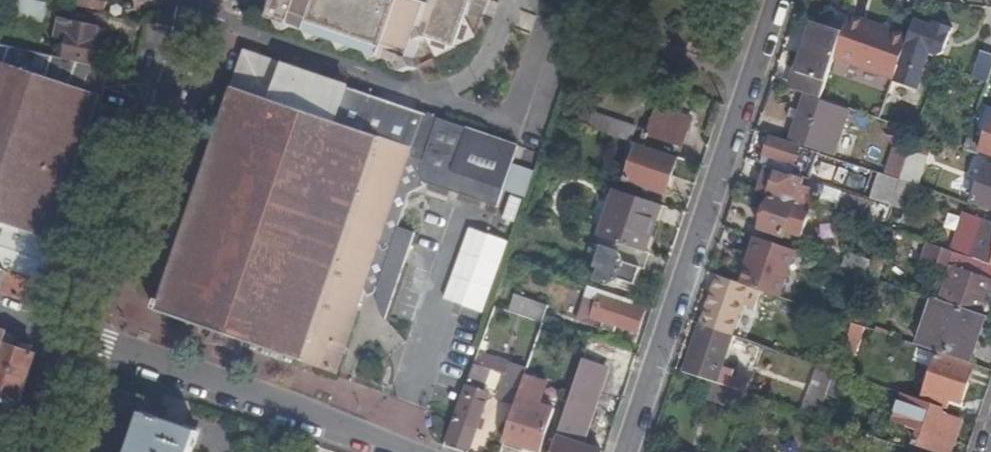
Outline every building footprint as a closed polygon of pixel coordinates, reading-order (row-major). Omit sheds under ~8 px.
[(49,4),(31,0),(13,0),(11,12),(45,20),(49,4)] [(107,0),(78,0),(77,8),(106,11),(107,0)] [(283,16),(287,26),(297,21),(313,27),(317,37),(327,32),(343,38),(348,48),(356,43),(374,49),(378,59),(387,54),(394,56),(399,66),(409,69),(419,65),(415,56),(421,39),(429,35),(439,54),(477,37),(470,23),(467,18),(473,0),(279,0),(274,13),(283,16)] [(848,17),(842,34),(833,61),(894,80),(910,37),(848,17)] [(894,80),(893,82),(918,90),(931,54),(939,56),(944,54),(953,28),(935,22),(934,27),(916,20),(910,37),(894,80)] [(98,40),(100,30),(60,21),(56,37),(69,39),(65,57),(99,64),(103,41),(98,40)] [(790,91),(820,101),(833,61),(842,34),(813,25),(790,91)] [(53,241),(54,239),(102,98),(112,69),(0,45),(0,222),(53,241)] [(378,237),(380,238),(408,154),(423,159),(418,172),(423,181),(498,206),(519,144),(420,110),(349,86),(348,85),(343,83),(246,52),(162,301),(158,300),(155,310),(157,310),(157,312),(302,359),(303,357),(332,366),(337,367),(377,248),(374,247),(373,251),(340,240),(346,221),(379,232),(378,237)] [(973,77),(986,85),(990,71),(990,56),(980,54),(973,77)] [(820,153),(823,145),(828,128),(839,132),(845,112),(805,98),(789,142),(820,153)] [(980,104),(968,137),(975,139),(987,106),(980,104)] [(648,130),(643,129),(641,137),(645,138),(646,135),(680,147),(690,118),(655,107),(648,130)] [(979,151),(990,155),(990,116),(979,151)] [(623,139),(608,134),(604,146),(618,151),(623,139)] [(761,163),(808,179),(816,154),(769,139),(761,163)] [(665,193),(677,157),(637,144),(625,179),(665,193)] [(820,153),(832,156),(834,148),(823,145),(820,153)] [(914,184),(922,158),(908,154),(900,179),(914,184)] [(923,187),(934,191),(941,170),(927,165),(929,161),(922,158),(914,184),(923,187)] [(990,209),(990,166),(984,164),(970,201),(990,209)] [(534,170),(520,166),(512,190),(526,194),(534,170)] [(767,167),(759,192),(771,196),(795,204),(814,210),(820,194),(804,189),(803,192),(799,190),(803,179),(767,167)] [(917,202),(923,187),(914,184),(900,179),(894,194),(917,202)] [(662,206),(616,190),(600,237),(629,247),(646,253),(662,206)] [(504,220),(516,223),(523,199),(510,196),(504,220)] [(795,204),(771,196),(760,227),(783,235),(795,204)] [(984,220),(972,256),(990,262),(990,222),(984,220)] [(377,248),(380,238),(378,237),(379,232),(346,221),(340,240),(373,251),(374,247),(377,248)] [(53,309),(74,246),(54,239),(53,241),(53,242),(0,224),(0,294),(2,295),(3,292),(53,309)] [(400,282),(413,232),(399,228),(385,286),(393,288),(395,280),(400,282)] [(600,237),(586,232),(578,253),(592,258),(600,237)] [(757,237),(741,285),(757,290),(782,299),(798,251),(757,237)] [(645,269),(650,254),(646,253),(629,247),(624,262),(618,252),(603,246),(596,267),(600,268),(596,280),(608,284),(618,279),(635,285),(640,268),(645,269)] [(951,250),(946,264),(954,267),(942,301),(981,314),(989,291),(990,291),(990,265),(951,250)] [(872,258),(866,275),(877,279),(883,262),(872,258)] [(741,285),(736,283),(718,277),(701,325),(730,335),(781,353),(788,333),(779,330),(776,326),(757,319),(751,335),(733,328),(742,301),(752,304),(757,290),(741,285)] [(632,301),(588,286),(585,296),(598,300),(592,316),(604,320),(602,327),(614,331),(616,324),(637,332),(644,311),(630,306),(632,301)] [(549,307),(515,295),(511,310),(543,321),(549,307)] [(934,298),(917,345),(965,362),(981,314),(942,301),(934,298)] [(859,325),(850,322),(844,341),(853,344),(859,325)] [(730,335),(701,325),(684,371),(714,381),(730,335)] [(21,402),(37,356),(18,349),(22,339),(0,332),(0,394),(21,402)] [(853,344),(844,341),(840,351),(849,354),(853,344)] [(478,355),(463,396),(466,397),(450,441),(470,447),(490,395),(481,392),(485,384),(480,382),(485,368),(490,370),(487,380),(502,385),(508,365),(478,355)] [(943,408),(946,409),(949,399),(959,402),(971,368),(936,356),(921,400),(943,408)] [(583,360),(553,451),(600,451),(575,443),(593,390),(599,392),(606,368),(583,360)] [(846,375),(834,371),(825,395),(837,399),(846,375)] [(748,394),(714,383),(710,394),(744,406),(748,394)] [(509,427),(519,398),(498,391),(490,419),(509,427)] [(902,394),(892,422),(919,430),(913,443),(941,451),(948,451),(960,420),(941,414),(943,408),(921,400),(902,394)] [(519,398),(509,427),(505,441),(538,451),(539,451),(553,410),(519,398)] [(139,426),(195,446),(200,432),(144,413),(139,426)] [(13,427),(0,422),(0,449),(4,451),(13,427)] [(195,446),(139,426),(131,451),(193,451),(195,446)]
